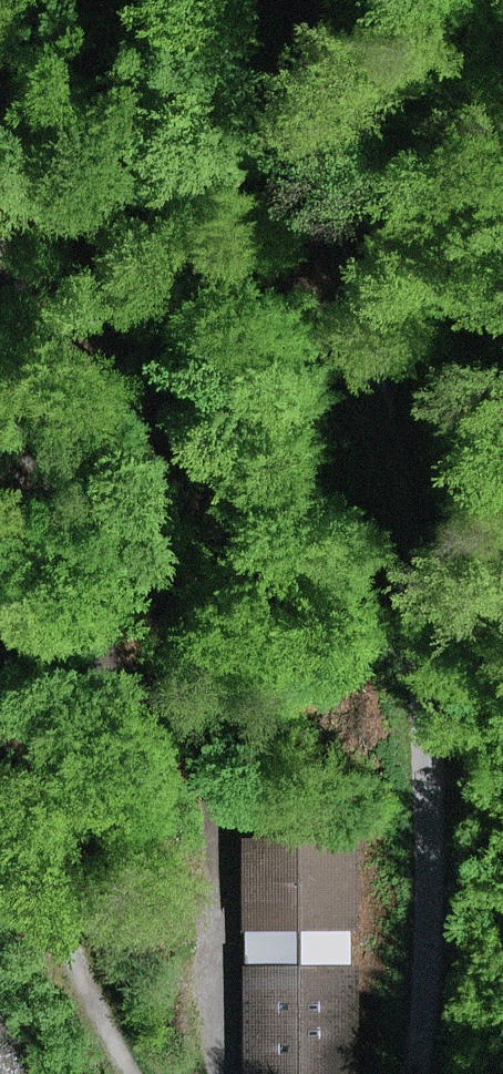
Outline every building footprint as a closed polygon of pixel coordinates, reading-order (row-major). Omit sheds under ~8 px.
[(258,849),(259,921),(350,921),(350,849),(258,849)] [(260,1073),(352,1073),(351,976),(259,977),(260,1073)]
